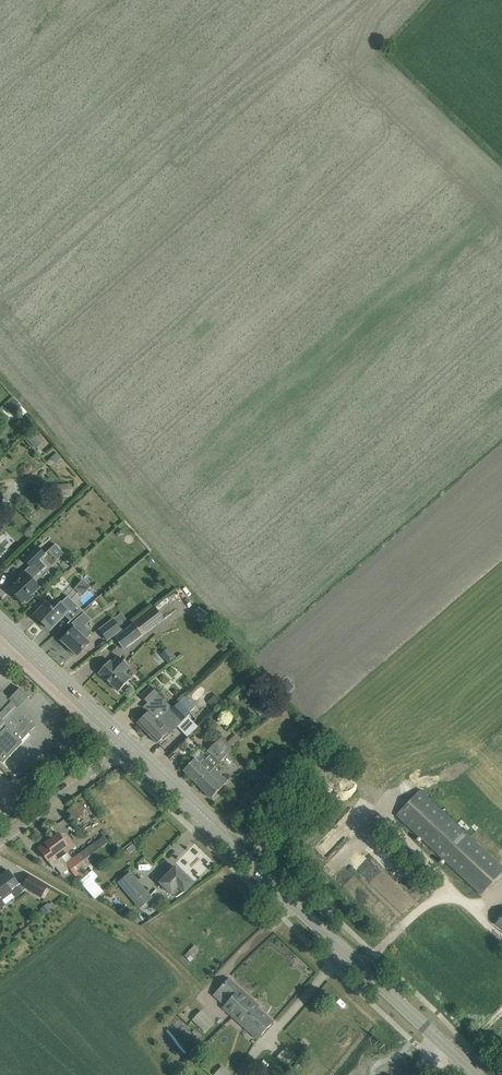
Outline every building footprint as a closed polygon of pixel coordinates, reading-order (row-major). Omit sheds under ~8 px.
[(72,482),(55,481),(54,484),(53,484),(53,495),(71,496),(72,482)] [(54,544),(47,550),(56,560),(63,554),(54,544)] [(39,547),(25,560),(31,567),(31,568),(40,560),(46,554),(39,547)] [(19,581),(9,590),(22,604),(26,601),(27,603),(33,597),(31,596),(40,588),(32,579),(46,566),(40,560),(31,568),(31,567),(18,579),(19,581)] [(80,580),(73,588),(80,594),(87,587),(80,580)] [(35,616),(46,627),(48,625),(52,628),(53,627),(66,614),(72,619),(67,623),(68,624),(83,611),(68,596),(54,610),(45,601),(39,607),(39,608),(40,607),(42,608),(35,616)] [(152,607),(134,624),(145,635),(163,619),(152,607)] [(114,619),(99,630),(108,642),(123,630),(114,619)] [(62,641),(77,656),(90,643),(86,640),(93,633),(80,621),(74,628),(62,641)] [(142,635),(134,624),(115,639),(123,649),(142,635)] [(159,654),(167,663),(174,655),(166,647),(159,654)] [(112,663),(110,661),(99,673),(119,692),(131,679),(124,673),(130,667),(118,656),(112,663)] [(147,733),(173,708),(152,686),(141,696),(147,703),(144,707),(149,711),(137,723),(147,733)] [(4,763),(23,742),(22,741),(35,727),(30,722),(32,720),(0,690),(0,759),(4,763)] [(171,733),(191,712),(190,711),(196,705),(190,700),(191,699),(186,695),(147,733),(157,743),(169,731),(171,733)] [(184,770),(197,784),(209,773),(212,769),(222,760),(245,738),(239,731),(228,742),(221,736),(208,750),(211,754),(201,765),(195,759),(184,770)] [(209,773),(197,784),(211,798),(223,787),(222,786),(227,781),(214,767),(222,760),(212,769),(209,773)] [(50,778),(64,767),(60,762),(56,765),(53,763),(44,770),(50,778)] [(265,763),(256,772),(266,783),(275,774),(265,763)] [(420,790),(397,815),(447,862),(481,895),(501,873),(501,867),(470,837),(420,790)] [(79,801),(69,808),(76,819),(87,812),(79,801)] [(48,846),(41,851),(46,858),(51,854),(56,862),(58,860),(58,859),(55,855),(68,846),(59,834),(46,844),(48,846)] [(104,837),(72,860),(82,871),(113,849),(104,837)] [(51,854),(46,858),(54,868),(56,867),(62,874),(70,868),(76,876),(82,871),(72,860),(67,863),(62,856),(58,859),(58,860),(56,862),(51,854)] [(193,883),(175,867),(172,870),(170,868),(165,874),(168,877),(161,884),(172,894),(176,897),(184,892),(185,893),(193,883)] [(3,900),(12,893),(15,897),(23,891),(18,886),(19,885),(9,871),(1,877),(2,878),(0,879),(0,908),(5,904),(3,900)] [(81,881),(96,899),(104,892),(94,880),(98,877),(93,871),(81,881)] [(131,871),(118,883),(129,897),(143,886),(131,871)] [(23,886),(41,897),(47,886),(29,875),(23,886)] [(49,904),(41,910),(44,914),(52,908),(49,904)] [(229,978),(221,986),(213,995),(225,1005),(223,1008),(244,1027),(246,1025),(259,1038),(273,1022),(258,1008),(260,1006),(229,978)] [(205,1032),(214,1023),(201,1011),(192,1020),(205,1032)] [(284,1048),(276,1055),(284,1064),(292,1056),(284,1048)] [(212,1074),(231,1074),(221,1066),(212,1074)]
